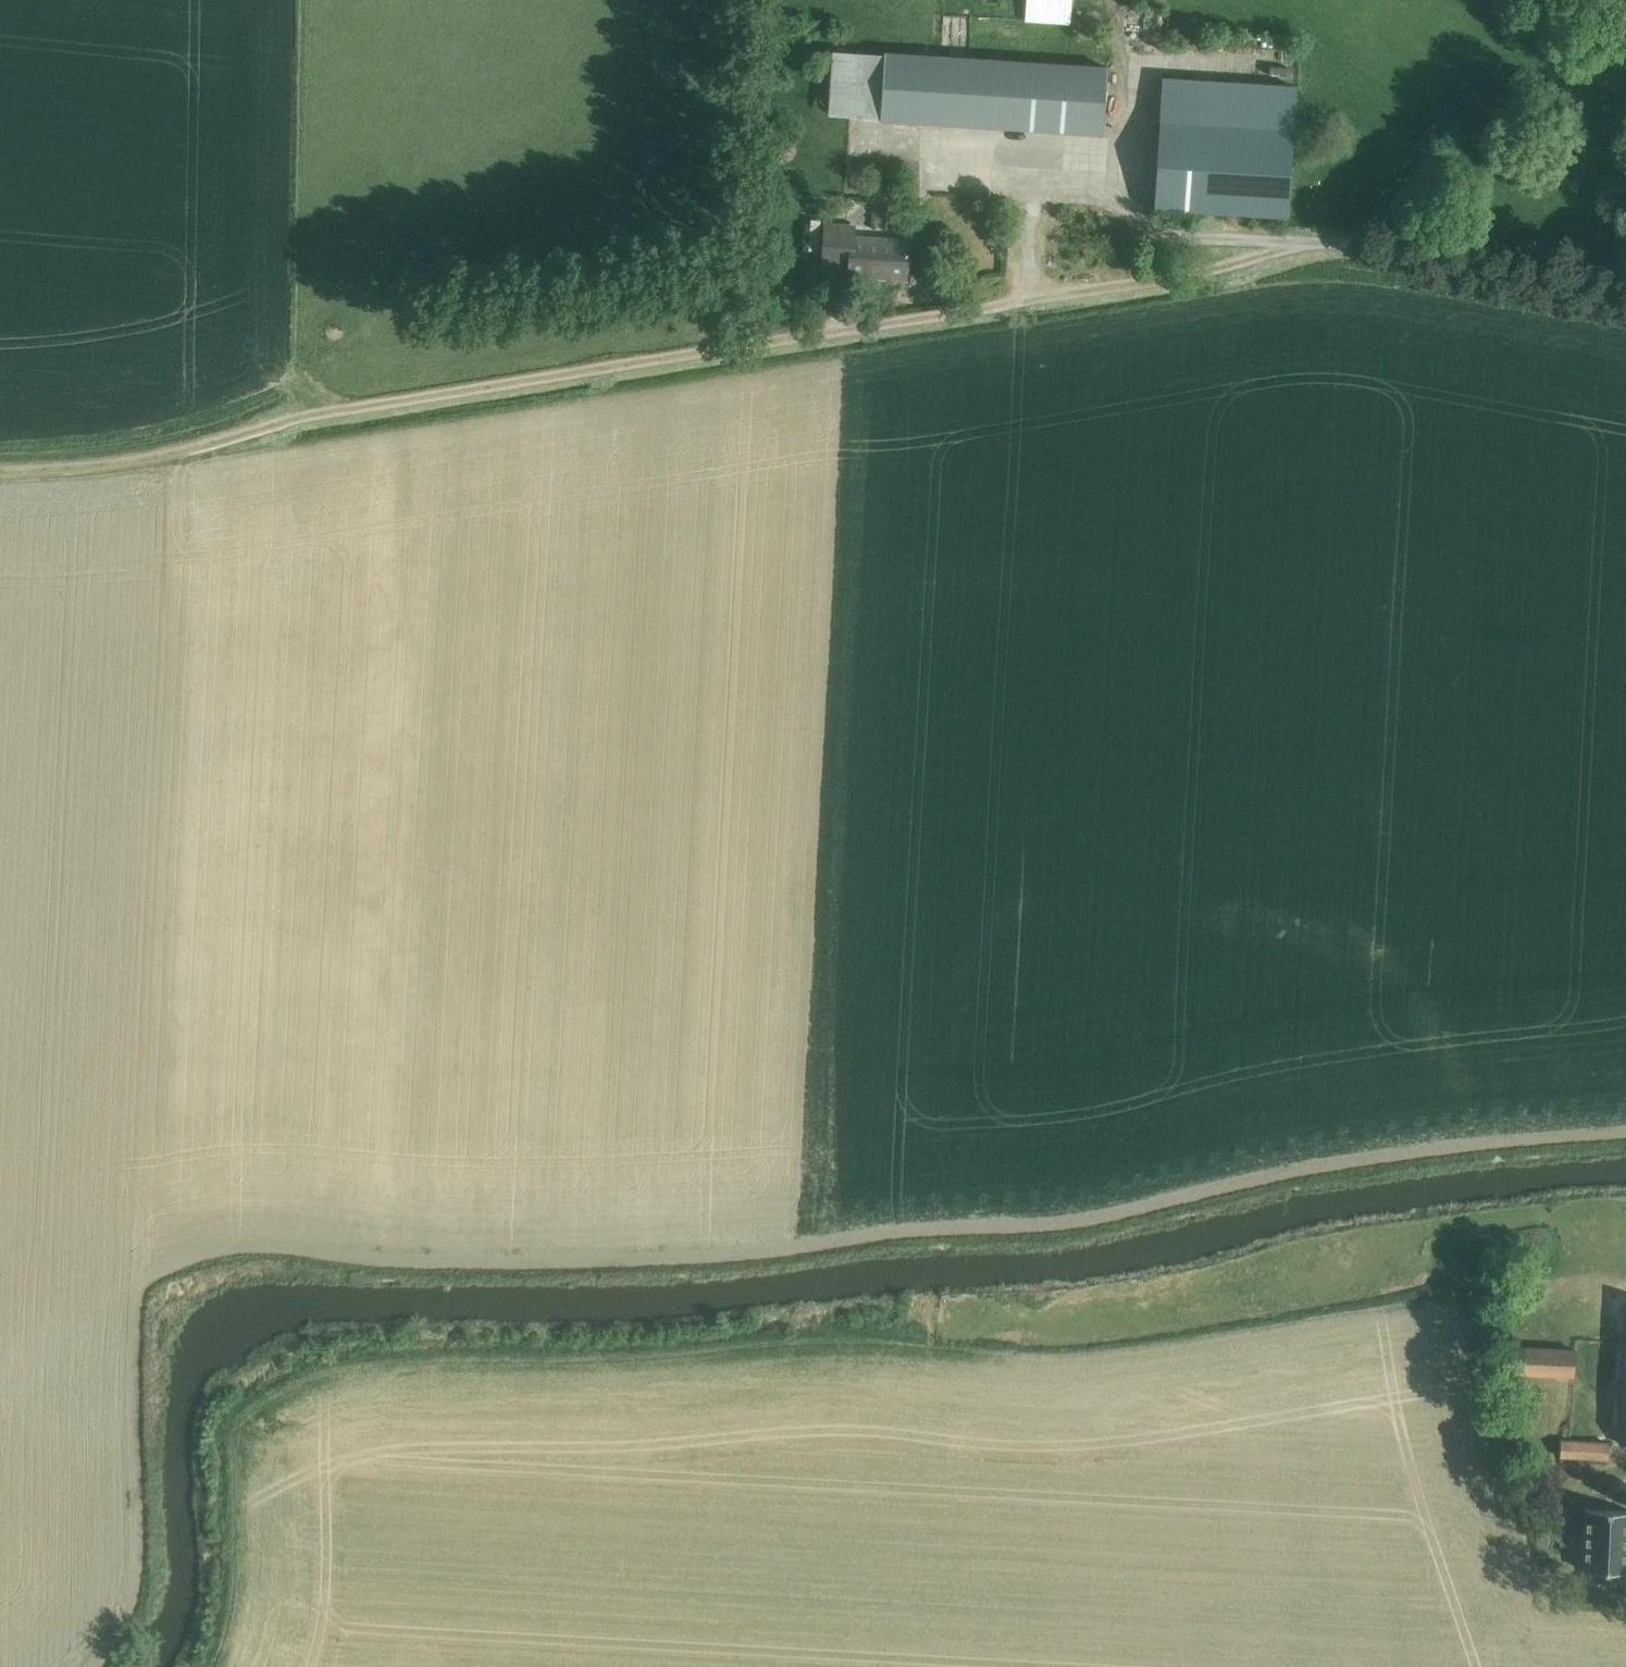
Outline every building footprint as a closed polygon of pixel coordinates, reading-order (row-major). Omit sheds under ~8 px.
[(1027,19),(1068,22),(1070,0),(1028,0),(1027,19)] [(883,120),(1103,134),(1107,67),(887,53),(887,52),(884,52),(884,54),(837,51),(832,115),(880,118),(880,120),(883,120)] [(1154,208),(1239,213),(1286,216),(1294,85),(1163,77),(1154,208)] [(849,274),(906,278),(908,241),(853,237),(854,226),(825,224),(823,263),(850,265),(849,274)] [(1575,1348),(1511,1344),(1509,1374),(1573,1378),(1575,1348)] [(1560,1457),(1607,1461),(1608,1443),(1561,1439),(1560,1457)] [(1586,1510),(1584,1539),(1583,1562),(1583,1570),(1591,1571),(1590,1581),(1610,1582),(1611,1572),(1625,1572),(1625,1512),(1586,1510)]
